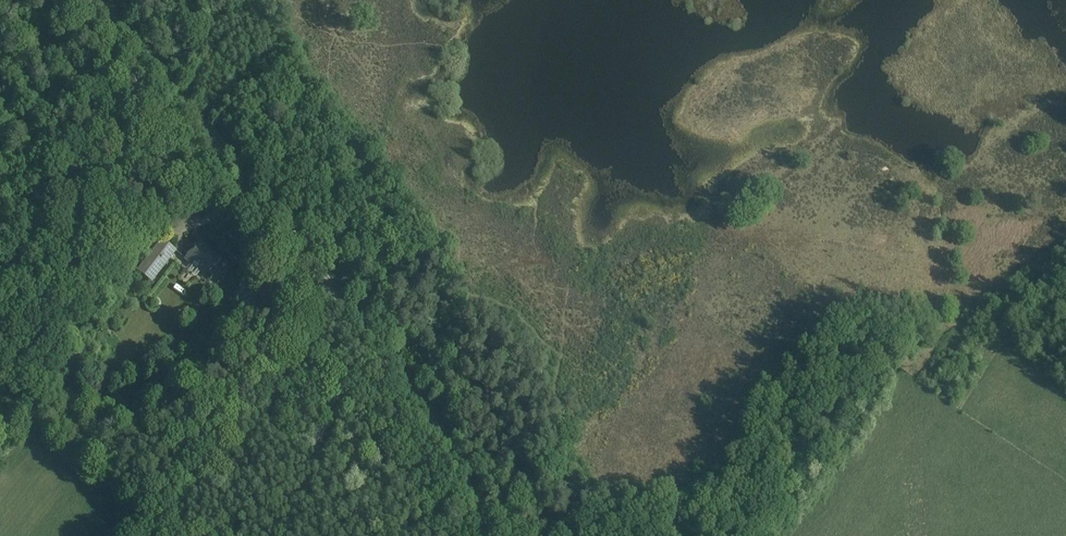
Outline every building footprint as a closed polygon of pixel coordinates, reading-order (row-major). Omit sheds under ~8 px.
[(161,240),(138,271),(151,281),(175,250),(161,240)] [(232,266),(220,258),(199,241),(185,259),(206,275),(214,266),(225,275),(232,266)] [(260,320),(272,307),(244,280),(231,294),(260,320)]
